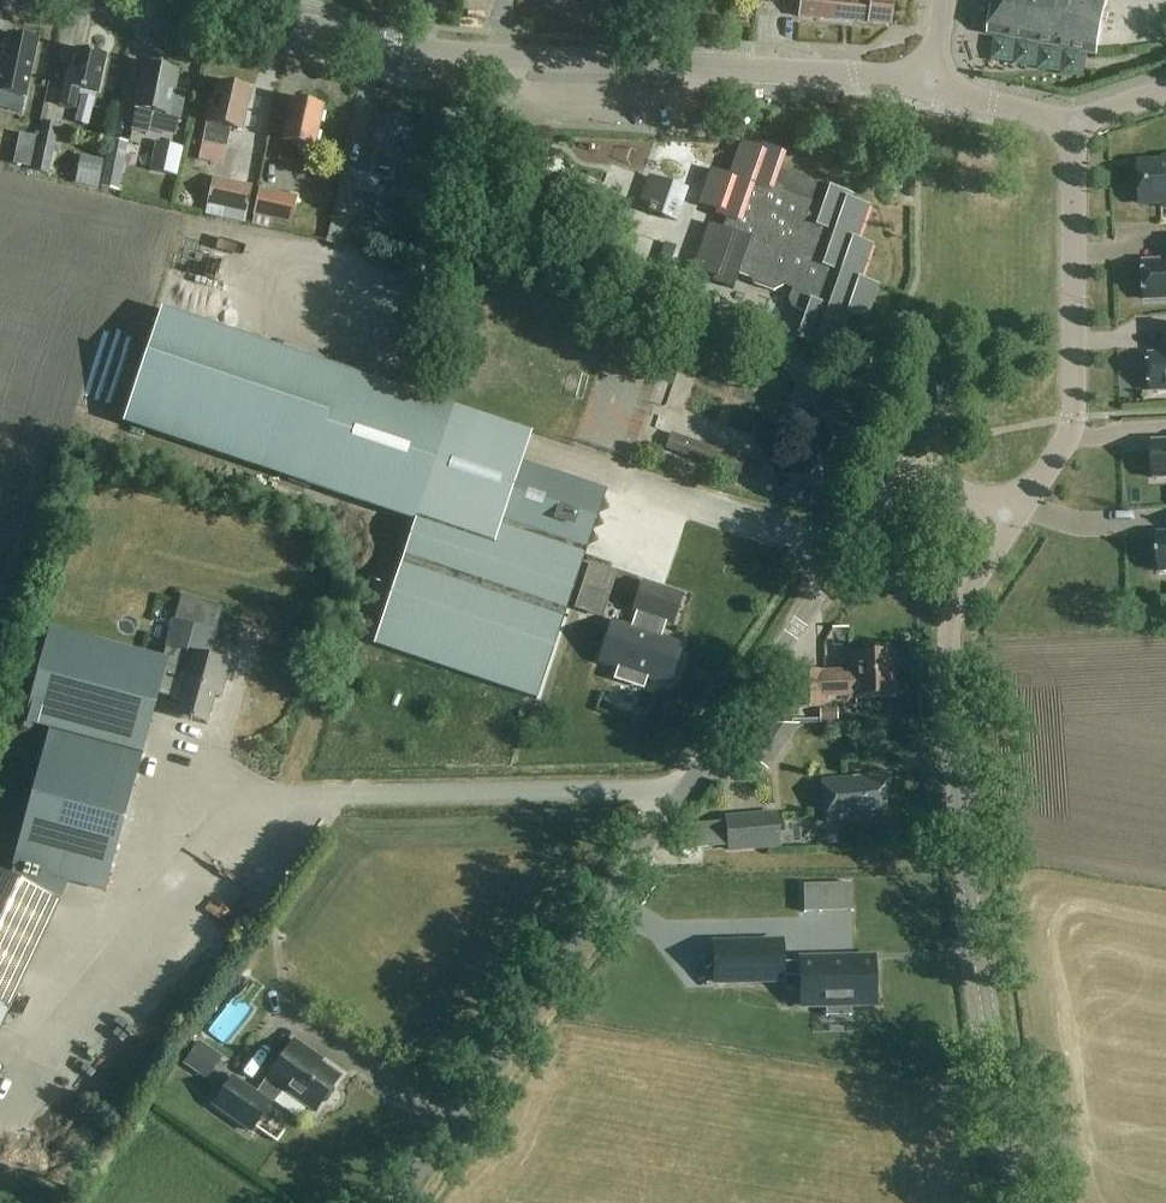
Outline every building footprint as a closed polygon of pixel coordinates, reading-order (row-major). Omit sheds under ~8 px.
[(893,0),(800,0),(799,18),(885,26),(891,21),(893,0)] [(989,33),(1096,55),(1107,0),(996,0),(989,33)] [(21,115),(37,41),(8,35),(3,56),(0,56),(0,110),(21,115)] [(68,68),(60,105),(75,108),(79,91),(96,95),(105,56),(75,49),(71,69),(68,68)] [(175,137),(185,94),(171,92),(176,72),(145,65),(131,131),(148,135),(149,131),(175,137)] [(234,87),(219,84),(214,106),(209,105),(201,143),(225,148),(230,129),(240,132),(249,91),(246,91),(247,88),(235,85),(234,87)] [(843,107),(844,97),(827,96),(827,106),(843,107)] [(316,150),(324,108),(292,102),(280,161),(301,166),(305,147),(316,150)] [(402,120),(403,116),(396,115),(395,119),(378,117),(375,140),(373,139),(371,157),(373,158),(370,178),(343,172),(335,215),(348,217),(353,190),(378,195),(382,179),(392,180),(395,161),(404,162),(409,121),(402,120)] [(48,174),(57,124),(41,121),(31,171),(48,174)] [(654,129),(568,128),(568,157),(654,157),(654,129)] [(31,150),(34,136),(18,133),(15,147),(31,150)] [(117,191),(127,143),(109,139),(99,188),(117,191)] [(176,176),(182,148),(154,142),(149,170),(176,176)] [(860,241),(872,206),(856,201),(857,196),(832,188),(778,169),(784,151),(761,143),(759,149),(739,142),(728,175),(711,170),(699,204),(717,210),(715,215),(727,220),(723,230),(712,225),(696,270),(715,277),(714,282),(738,291),(743,275),(757,280),(759,286),(775,292),(784,290),(786,286),(794,289),(790,300),(794,309),(804,312),(795,338),(819,346),(821,342),(839,348),(851,315),(867,321),(879,285),(863,280),(875,246),(860,241)] [(97,188),(103,161),(79,156),(73,183),(97,188)] [(1139,163),(1141,204),(1165,203),(1165,162),(1139,163)] [(676,221),(687,188),(647,174),(636,208),(676,221)] [(205,205),(245,214),(251,185),(212,176),(205,205)] [(289,224),(296,196),(258,187),(252,216),(289,224)] [(363,247),(386,229),(374,212),(350,230),(363,247)] [(662,282),(674,244),(660,239),(648,277),(662,282)] [(1144,262),(1145,301),(1165,300),(1165,261),(1144,262)] [(342,371),(203,325),(167,313),(160,310),(121,427),(303,488),(319,441),(328,416),(328,413),(334,397),(342,371)] [(1162,330),(1163,354),(1148,355),(1150,391),(1154,391),(1157,393),(1165,393),(1165,329),(1162,330)] [(1153,442),(1155,479),(1165,479),(1165,442),(1153,442)] [(373,645),(536,699),(606,491),(516,461),(498,515),(425,491),(403,557),(373,645)] [(1165,573),(1165,532),(1155,533),(1157,573),(1165,573)] [(634,610),(634,612),(636,612),(653,618),(666,622),(672,624),(681,597),(662,591),(645,585),(643,584),(642,586),(634,610)] [(614,625),(602,661),(618,666),(615,675),(645,685),(648,677),(667,683),(679,647),(660,641),(662,635),(648,631),(647,636),(630,631),(614,625)] [(48,627),(23,719),(48,726),(11,862),(15,863),(8,877),(0,873),(0,1028),(8,1011),(70,878),(104,888),(157,692),(180,697),(176,715),(205,722),(211,696),(219,699),(229,663),(195,654),(194,655),(165,647),(162,659),(48,627)] [(797,708),(821,707),(821,697),(893,694),(892,652),(850,654),(851,672),(796,673),(797,708)] [(836,711),(819,712),(820,725),(836,724),(836,711)] [(761,728),(744,755),(768,770),(785,744),(761,728)] [(884,815),(882,772),(858,773),(859,781),(843,781),(842,775),(819,777),(822,818),(884,815)] [(692,825),(679,843),(680,850),(726,846),(727,853),(779,848),(776,811),(723,816),(724,822),(692,825)] [(821,914),(821,887),(804,887),(804,914),(821,914)] [(780,943),(714,945),(715,983),(782,982),(782,979),(798,978),(799,1011),(818,1011),(823,1011),(825,1011),(832,1010),(854,1010),(863,1009),(877,1009),(876,985),(876,984),(876,980),(876,977),(875,955),(798,957),(798,964),(781,963),(780,943)] [(333,1093),(333,1088),(340,1078),(312,1059),(315,1056),(294,1042),(256,1096),(233,1079),(213,1107),(251,1133),(281,1090),(315,1114),(322,1104),(326,1103),(333,1093)] [(199,1045),(183,1068),(207,1084),(223,1062),(199,1045)]
